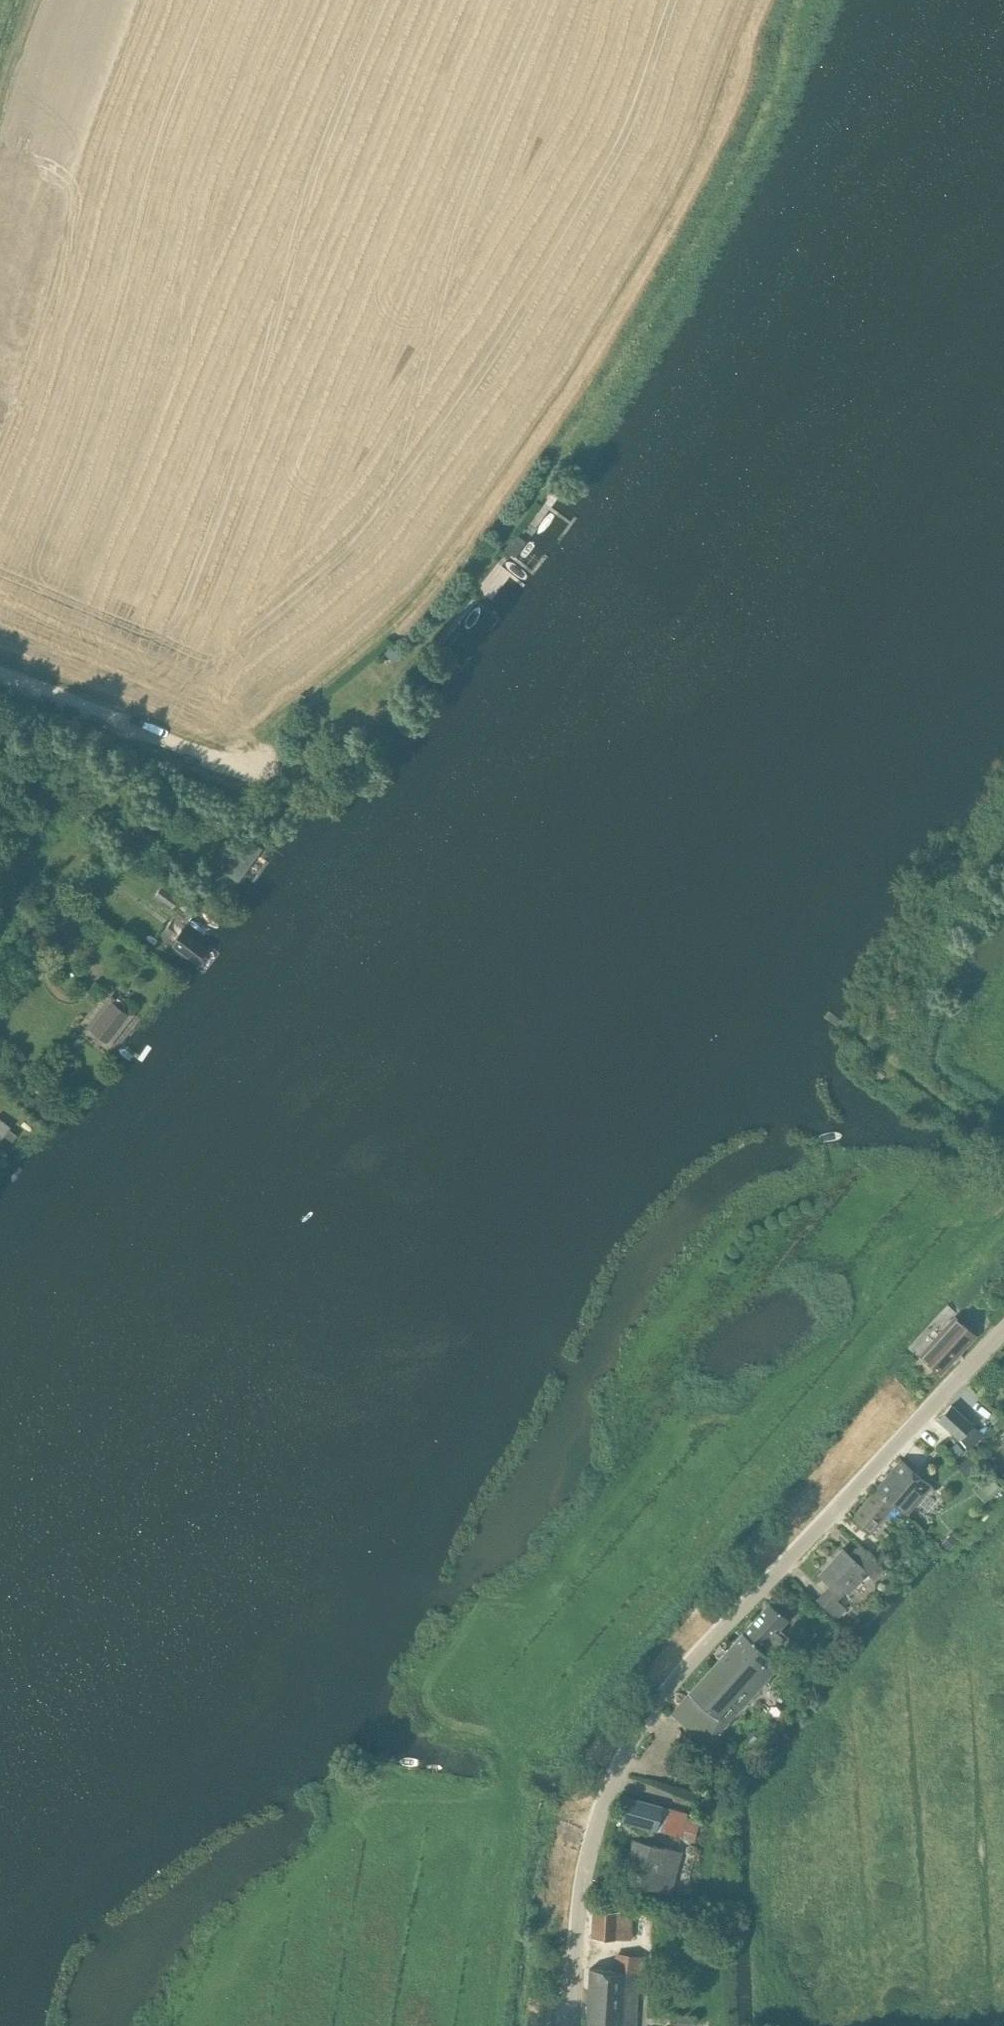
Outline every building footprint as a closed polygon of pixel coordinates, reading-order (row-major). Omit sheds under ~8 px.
[(515,533),(503,549),(513,557),(525,541),(516,534),(515,533)] [(491,594),(509,571),(495,560),(476,583),(491,594)] [(394,660),(401,654),(389,643),(383,650),(394,660)] [(225,863),(220,871),(233,880),(238,872),(242,875),(253,857),(257,859),(263,850),(243,836),(237,847),(241,849),(229,865),(225,863)] [(163,884),(155,895),(162,901),(170,890),(163,884)] [(182,929),(171,943),(183,953),(196,963),(205,951),(207,949),(182,929)] [(112,1002),(91,1029),(106,1040),(126,1014),(112,1002)] [(15,1134),(7,1128),(8,1126),(0,1120),(0,1138),(2,1135),(10,1141),(15,1134)] [(939,1374),(972,1336),(953,1319),(919,1356),(939,1374)] [(951,1404),(936,1420),(958,1440),(971,1425),(972,1424),(951,1404)] [(956,1443),(947,1449),(954,1457),(962,1451),(956,1443)] [(876,1489),(894,1504),(906,1514),(931,1485),(901,1460),(876,1489)] [(995,1473),(1003,1481),(1003,1464),(995,1473)] [(870,1532),(894,1504),(876,1489),(852,1518),(870,1532)] [(950,1534),(941,1542),(948,1549),(957,1541),(950,1534)] [(873,1559),(858,1544),(848,1555),(842,1550),(819,1575),(832,1587),(818,1601),(817,1600),(817,1601),(837,1619),(846,1609),(836,1600),(845,1590),(848,1594),(863,1578),(859,1574),(863,1569),(873,1579),(883,1569),(879,1564),(875,1560),(873,1559)] [(881,1551),(873,1559),(875,1560),(879,1564),(886,1556),(881,1551)] [(707,1746),(779,1666),(768,1656),(784,1638),(777,1632),(788,1620),(769,1603),(671,1714),(707,1746)] [(623,1797),(617,1821),(656,1832),(656,1830),(663,1807),(623,1797)] [(670,1893),(679,1852),(633,1841),(623,1882),(670,1893)] [(595,1911),(593,1937),(616,1939),(618,1913),(618,1911),(595,1909),(595,1911)] [(585,2025),(635,2025),(638,1973),(643,1973),(644,1956),(617,1954),(616,1971),(589,1970),(585,2025)]
